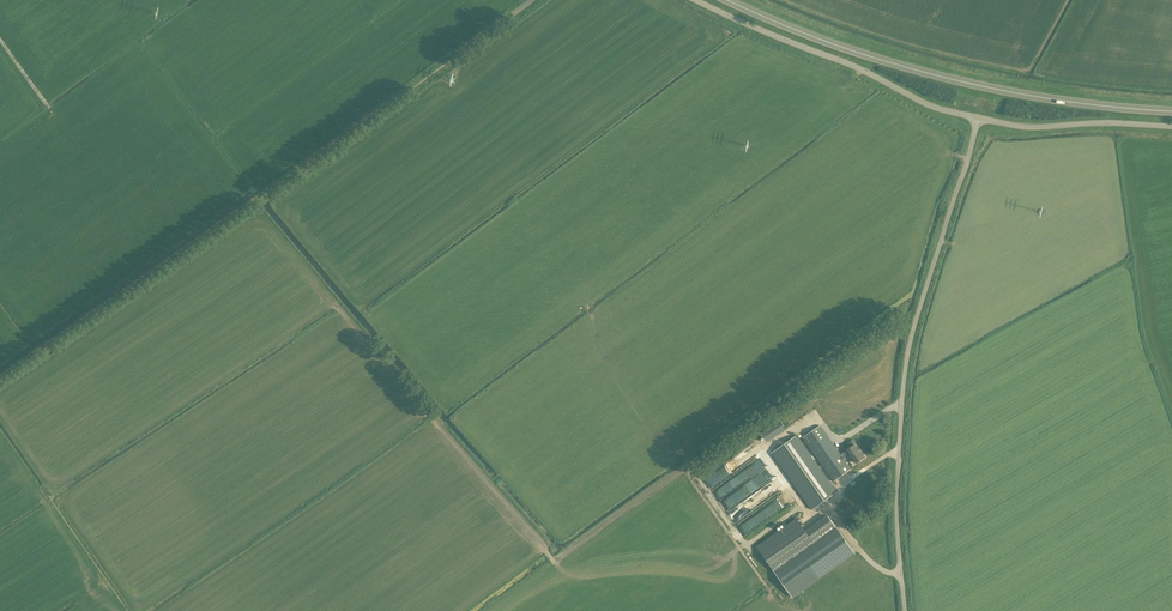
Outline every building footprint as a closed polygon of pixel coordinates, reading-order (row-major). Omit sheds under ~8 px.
[(766,443),(786,429),(780,420),(760,435),(766,443)] [(865,457),(859,449),(858,450),(854,444),(847,449),(847,450),(841,454),(820,425),(802,438),(821,465),(819,466),(797,435),(772,453),(804,498),(812,510),(836,492),(821,470),(824,468),(830,477),(829,478),(832,482),(833,481),(834,483),(836,481),(835,480),(851,469),(844,458),(850,454),(856,463),(865,457)] [(734,520),(741,517),(738,509),(732,511),(734,520)] [(757,548),(775,573),(794,599),(855,555),(837,529),(828,516),(805,532),(796,519),(757,548)]
